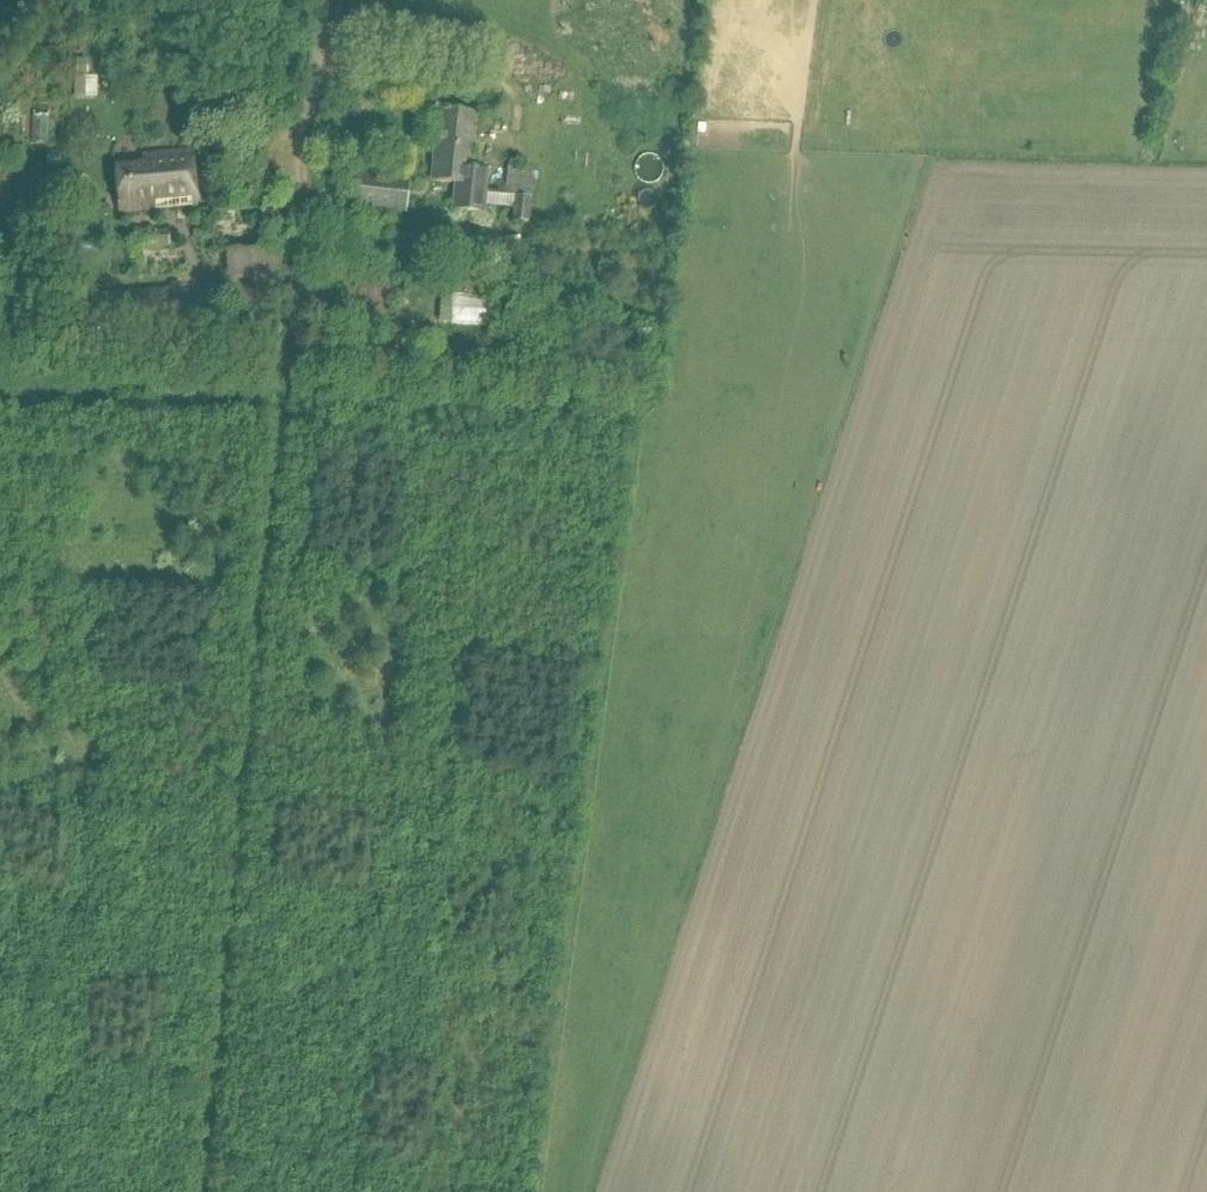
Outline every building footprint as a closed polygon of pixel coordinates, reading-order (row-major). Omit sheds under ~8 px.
[(475,116),(434,112),(427,182),(454,185),(451,212),(483,216),(488,171),(469,168),(475,116)] [(197,205),(193,152),(145,156),(146,167),(118,170),(122,212),(197,205)] [(532,170),(506,168),(504,194),(512,194),(510,223),(528,224),(532,170)] [(409,179),(350,172),(345,208),(405,215),(409,179)] [(169,248),(167,231),(131,235),(133,252),(169,248)] [(280,278),(279,250),(225,253),(226,280),(280,278)]
